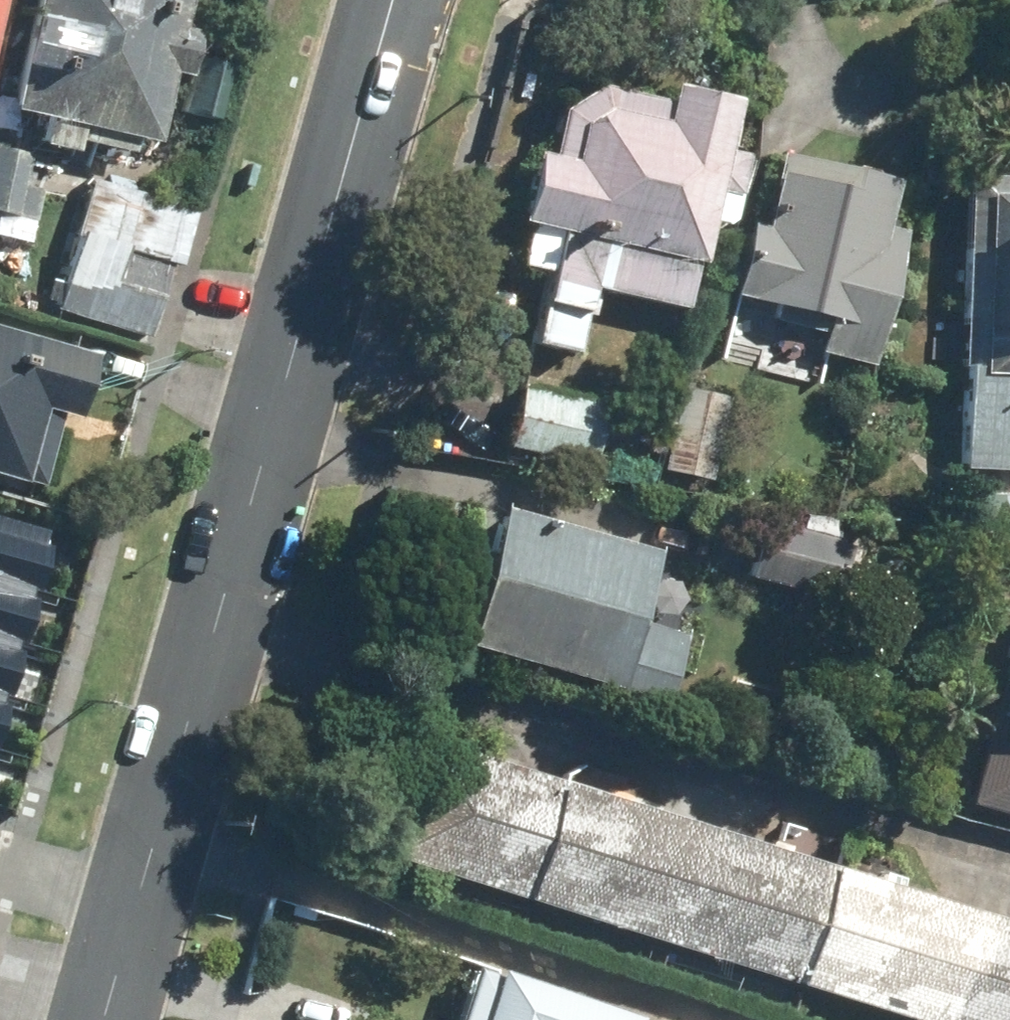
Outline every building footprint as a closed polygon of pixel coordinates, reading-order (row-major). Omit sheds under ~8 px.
[(6,109),(149,142),(164,74),(185,78),(197,24),(177,19),(181,0),(31,0),(6,109)] [(599,84),(558,105),(546,154),(531,150),(514,219),(553,229),(525,341),(570,352),(586,288),(675,310),(687,262),(693,264),(734,101),(667,84),(663,100),(599,84)] [(0,146),(0,212),(28,219),(44,156),(0,146)] [(891,179),(779,151),(760,227),(743,222),(724,295),(817,318),(809,352),(864,366),(898,230),(880,225),(891,179)] [(959,173),(949,470),(1009,472),(1009,174),(959,173)] [(189,207),(87,178),(71,234),(173,263),(189,207)] [(160,268),(65,240),(44,308),(139,336),(160,268)] [(0,329),(0,477),(18,482),(40,405),(73,415),(90,354),(0,329)] [(599,400),(514,382),(500,447),(585,466),(599,400)] [(724,397),(676,384),(655,467),(703,479),(724,397)] [(656,552),(500,508),(461,644),(662,700),(681,633),(636,621),(656,552)] [(837,539),(755,517),(739,576),(820,598),(837,539)] [(42,531),(0,519),(0,677),(42,531)] [(958,803),(1009,818),(1009,634),(958,803)] [(416,734),(378,858),(902,1019),(1009,1019),(1009,918),(416,734)] [(472,967),(454,1019),(633,1019),(472,967)]
